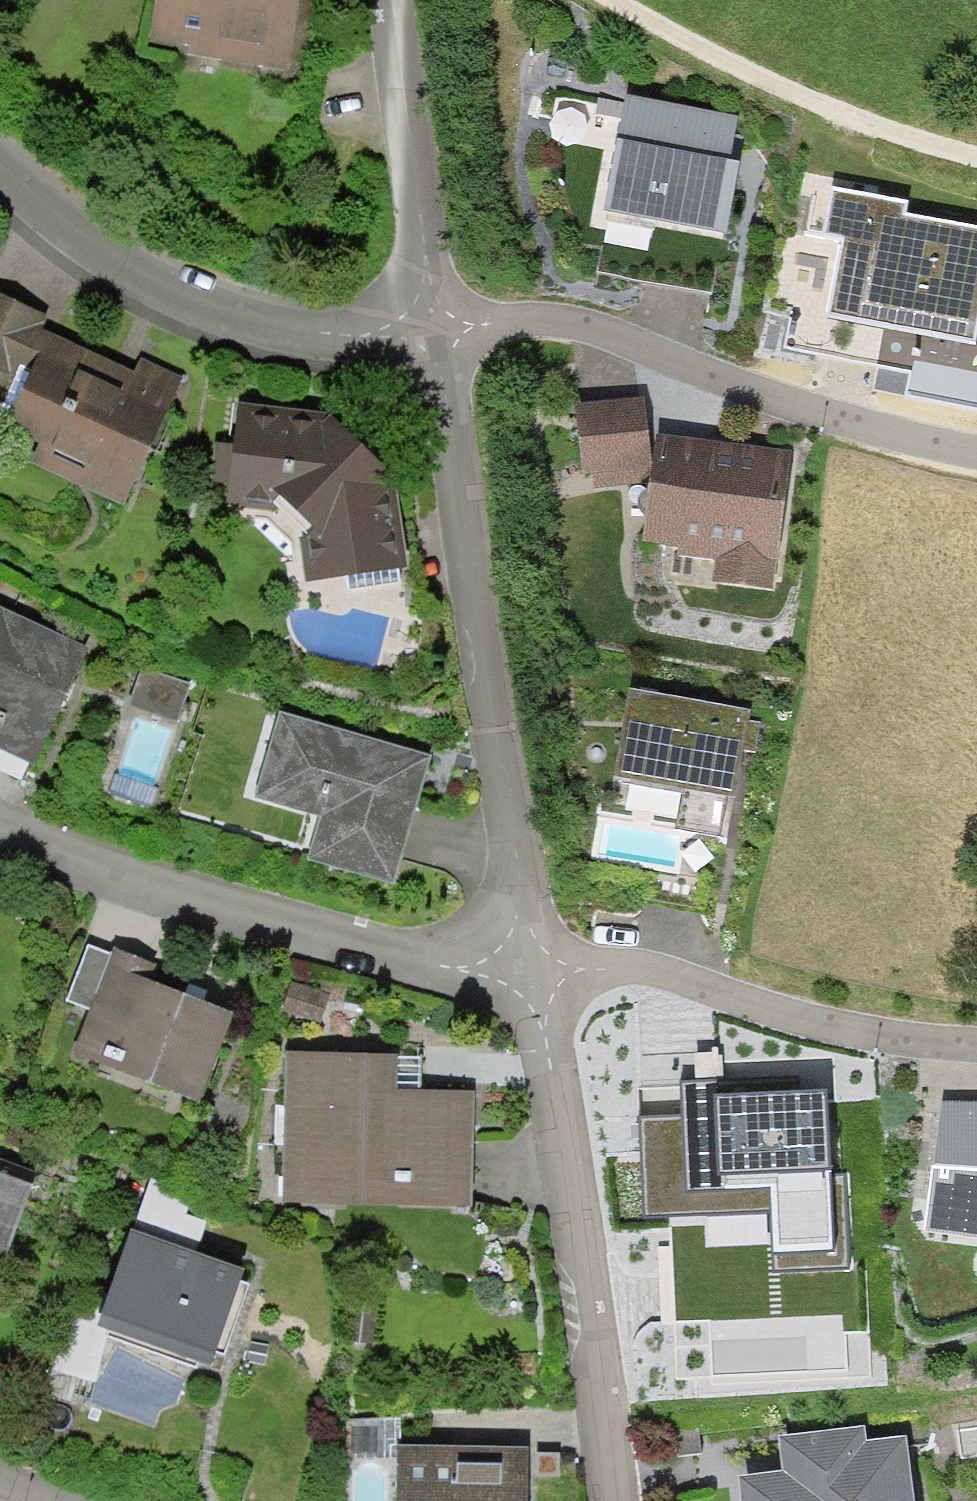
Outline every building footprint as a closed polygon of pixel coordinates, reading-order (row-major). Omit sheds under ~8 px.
[(149,38),(189,45),(188,55),(287,71),(299,0),(155,0),(149,38)] [(744,118),(628,96),(605,218),(721,240),(744,118)] [(874,209),(869,244),(845,239),(829,320),(976,346),(976,224),(874,209)] [(13,410),(9,418),(4,428),(39,444),(30,463),(124,508),(167,419),(162,417),(181,379),(141,360),(134,373),(40,329),(46,316),(0,294),(0,404),(13,410)] [(646,400),(578,406),(584,474),(594,473),(595,486),(653,481),(646,400)] [(9,418),(13,410),(0,404),(0,414),(9,418)] [(306,583),(406,569),(396,477),(363,444),(334,416),(240,404),(233,446),(215,443),(210,481),(228,484),(226,506),(274,511),(297,532),(306,583)] [(773,592),(792,448),(661,431),(646,543),(678,547),(677,554),(716,560),(713,584),(773,592)] [(39,767),(94,647),(0,604),(0,749),(39,767)] [(191,685),(142,668),(128,707),(176,725),(191,685)] [(748,715),(631,693),(614,784),(677,796),(669,834),(724,845),(748,715)] [(431,756),(280,713),(255,800),(318,818),(306,860),(394,885),(431,756)] [(67,1001),(90,1010),(112,953),(89,945),(67,1001)] [(73,1054),(199,1102),(234,1012),(204,1000),(185,993),(151,980),(157,964),(114,947),(112,953),(90,1010),(73,1054)] [(330,995),(292,982),(282,1012),(321,1024),(330,995)] [(207,990),(189,983),(185,993),(204,1000),(207,990)] [(280,1203),(470,1207),(472,1091),(420,1089),(397,1089),(397,1058),(397,1056),(285,1051),(280,1203)] [(420,1058),(397,1058),(397,1089),(420,1089),(420,1058)] [(680,1116),(637,1118),(642,1219),(767,1214),(769,1259),(831,1257),(824,1098),(798,1099),(797,1081),(679,1086),(680,1116)] [(944,1099),(923,1235),(976,1246),(976,1100),(944,1099)] [(0,1175),(0,1265),(30,1187),(0,1175)] [(194,1194),(151,1179),(133,1231),(195,1253),(206,1221),(187,1215),(194,1194)] [(241,1282),(244,1272),(195,1253),(133,1231),(97,1327),(109,1331),(108,1336),(195,1368),(197,1363),(209,1368),(214,1354),(241,1282)] [(249,1285),(241,1282),(214,1354),(223,1357),(249,1285)] [(740,1500),(911,1500),(904,1437),(865,1442),(863,1429),(779,1440),(783,1477),(738,1483),(740,1500)] [(394,1446),(393,1500),(530,1500),(530,1446),(394,1446)]
